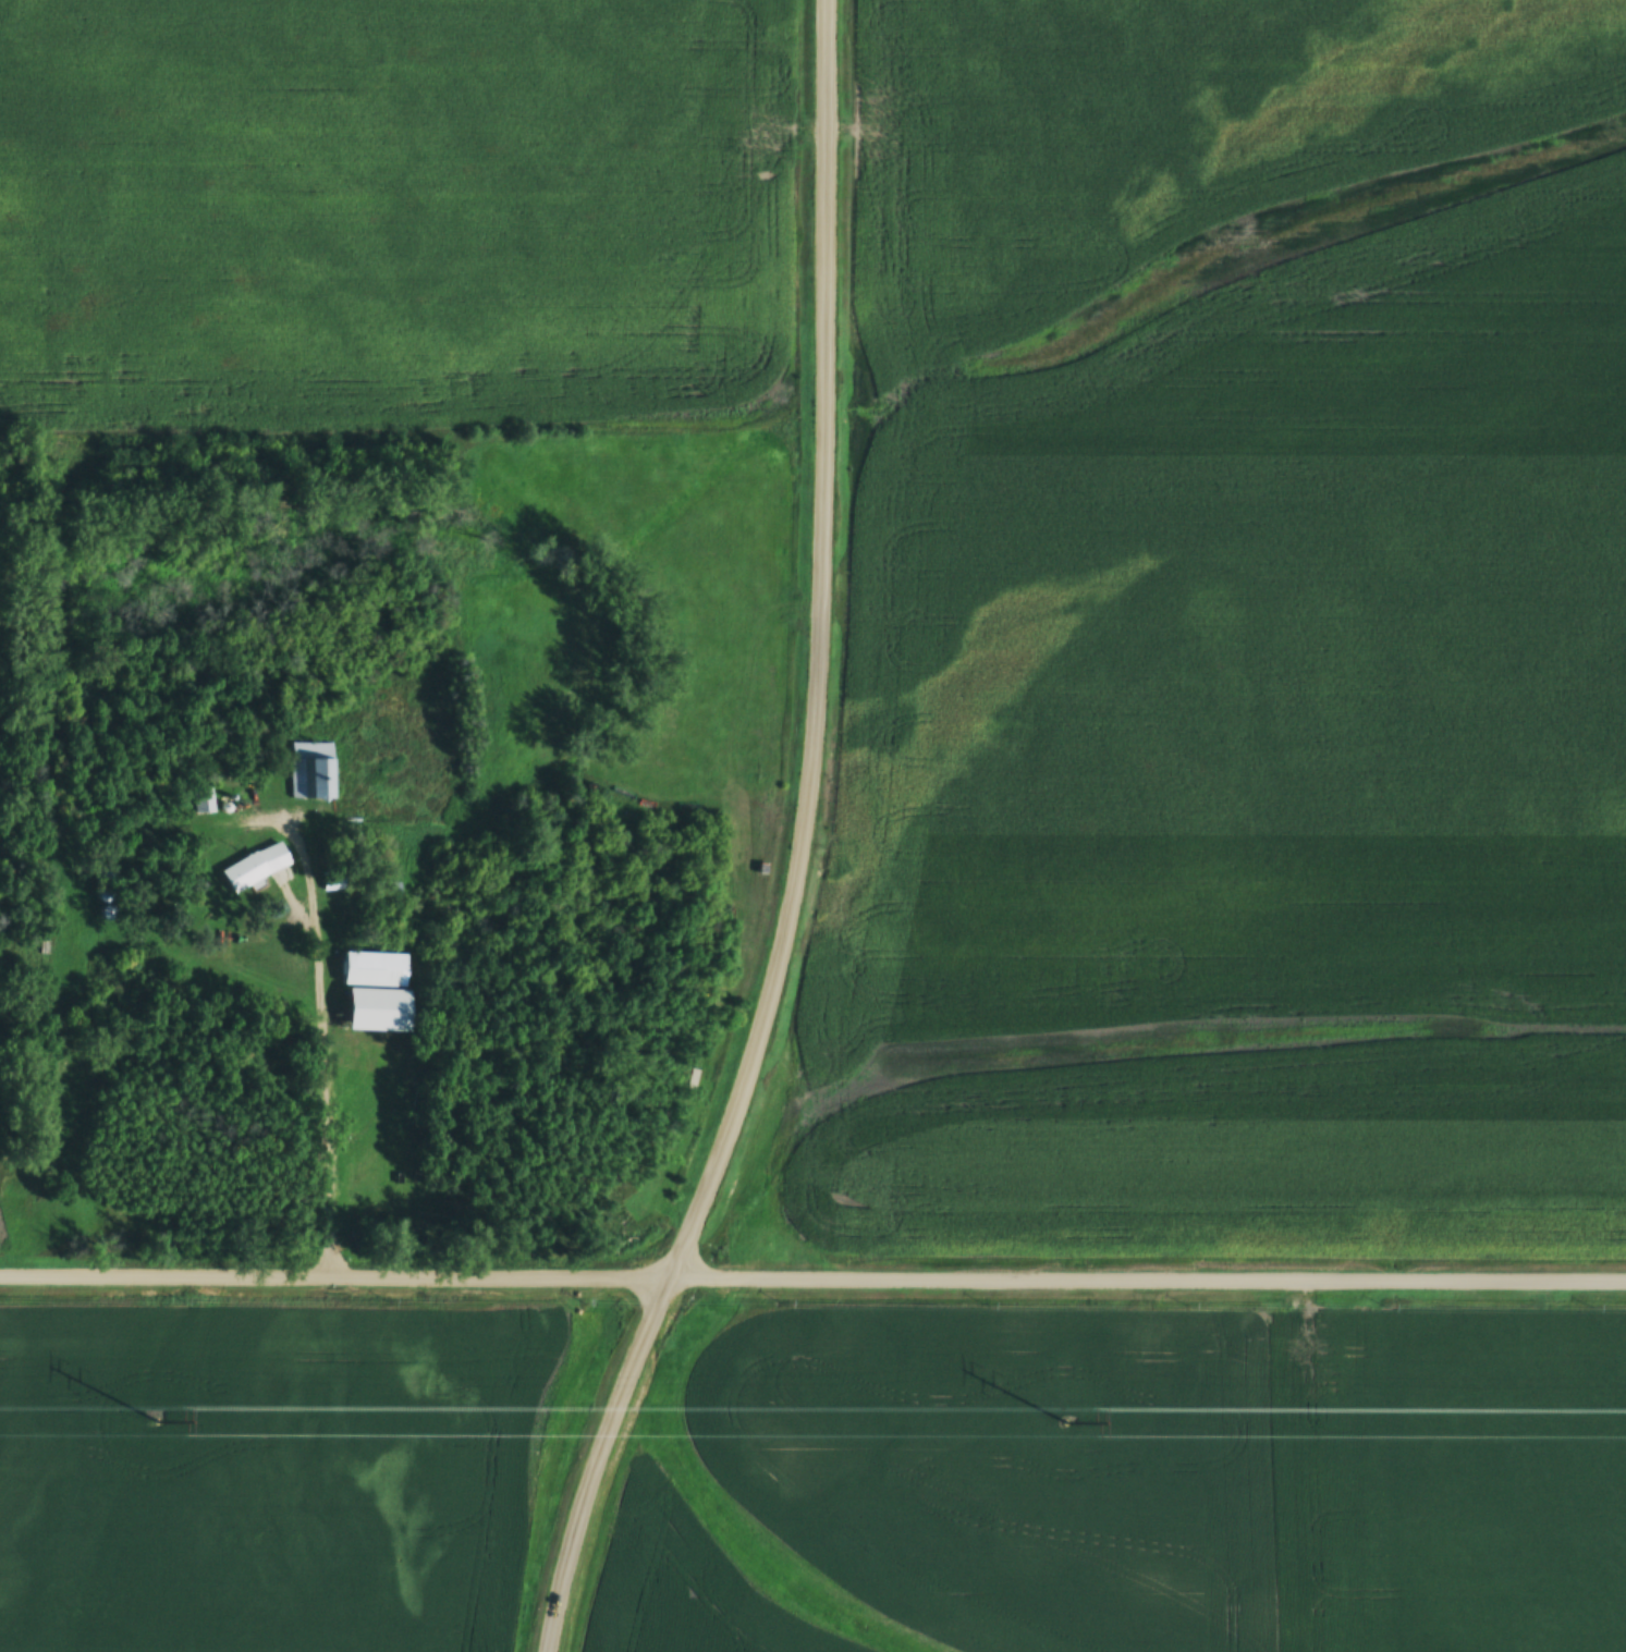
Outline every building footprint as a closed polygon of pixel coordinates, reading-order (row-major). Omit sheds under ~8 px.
[(337,743),(295,743),(295,800),(337,800),(337,743)] [(199,791),(202,813),(218,812),(216,789),(199,791)] [(224,871),(236,894),(294,863),(282,840),(224,871)] [(326,890),(347,890),(347,873),(326,873),(326,890)] [(349,987),(414,987),(414,954),(349,953),(349,987)]
